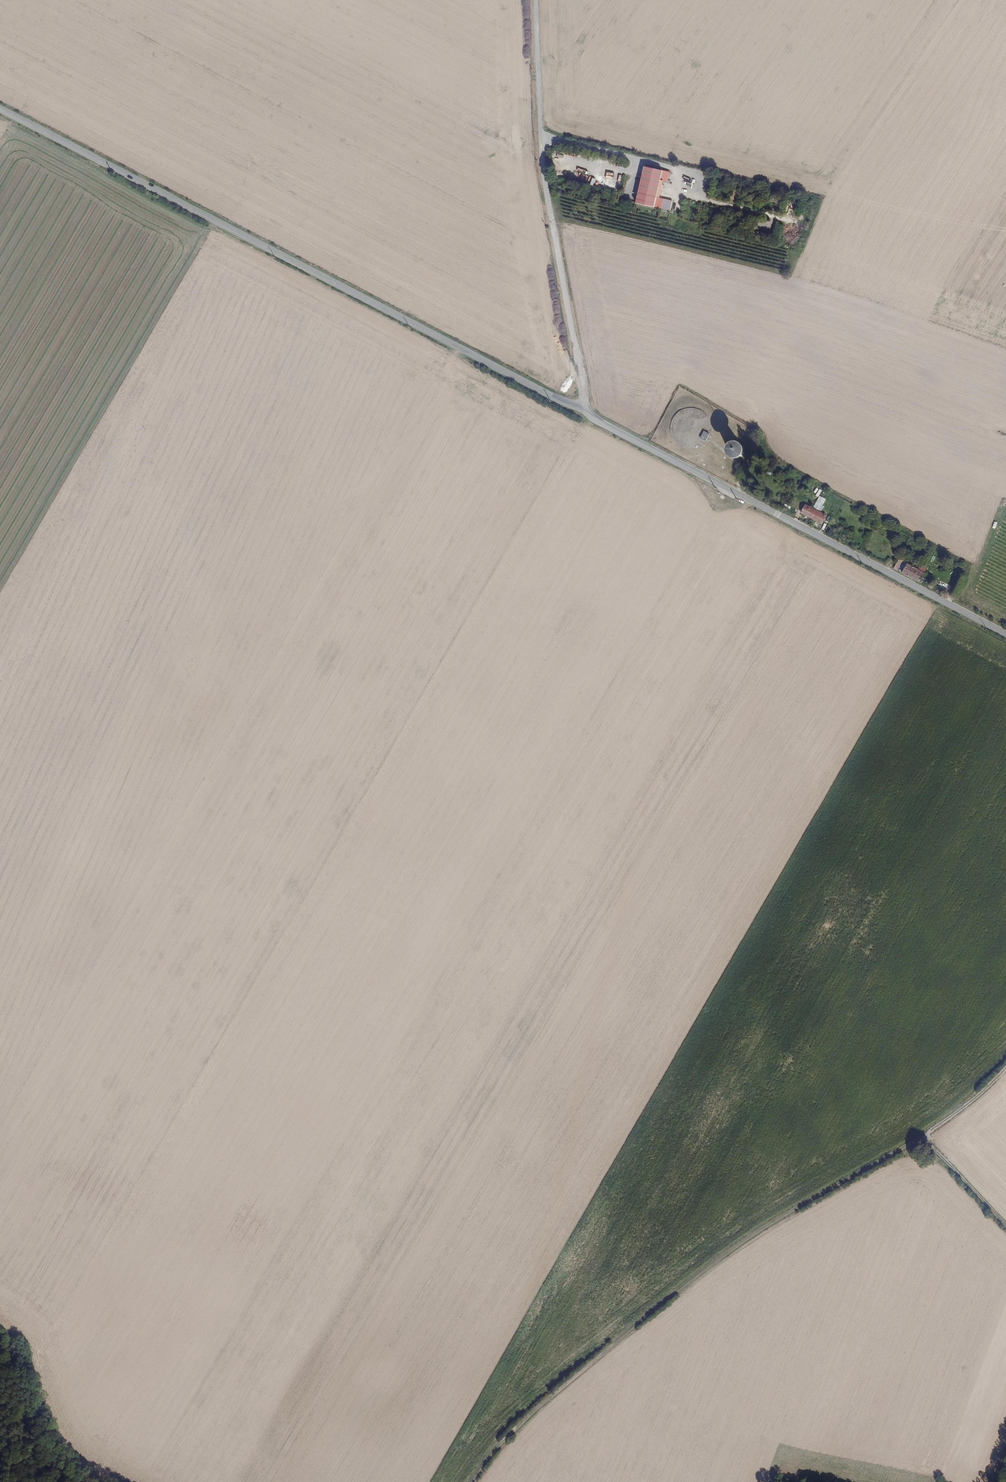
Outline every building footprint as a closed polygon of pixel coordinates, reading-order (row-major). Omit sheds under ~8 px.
[(659,194),(662,180),(666,181),(668,172),(644,167),(638,189),(659,194)] [(670,200),(658,197),(659,194),(638,189),(635,202),(668,209),(670,200)] [(708,441),(709,438),(710,436),(711,433),(711,431),(711,428),(710,426),(709,423),(708,421),(707,419),(705,417),(703,415),(701,414),(699,412),(697,411),(694,411),(692,411),(689,411),(687,411),(684,411),(682,412),(679,414),(677,415),(676,417),(674,419),(673,421),(671,423),(671,426),(670,428),(670,431),(670,433),(671,436),(672,438),(673,441),(674,443),(676,445),(677,447),(679,448),(682,449),(687,451),(689,451),(692,451),(694,451),(697,450),(699,449),(701,448),(703,446),(705,445),(707,443),(708,441)] [(743,454),(743,452),(743,450),(743,448),(742,446),(741,445),(740,444),(739,444),(736,443),(735,443),(733,443),(731,445),(729,446),(728,448),(728,450),(728,451),(728,454),(730,456),(732,458),(735,458),(736,458),(738,458),(741,457),(742,455),(743,454)] [(819,513),(826,500),(820,497),(813,510),(819,513)] [(822,524),(826,516),(819,513),(813,510),(805,506),(801,514),(822,524)] [(897,572),(902,561),(899,559),(893,570),(897,572)] [(933,578),(906,564),(901,574),(918,583),(922,575),(932,580),(933,578)]
